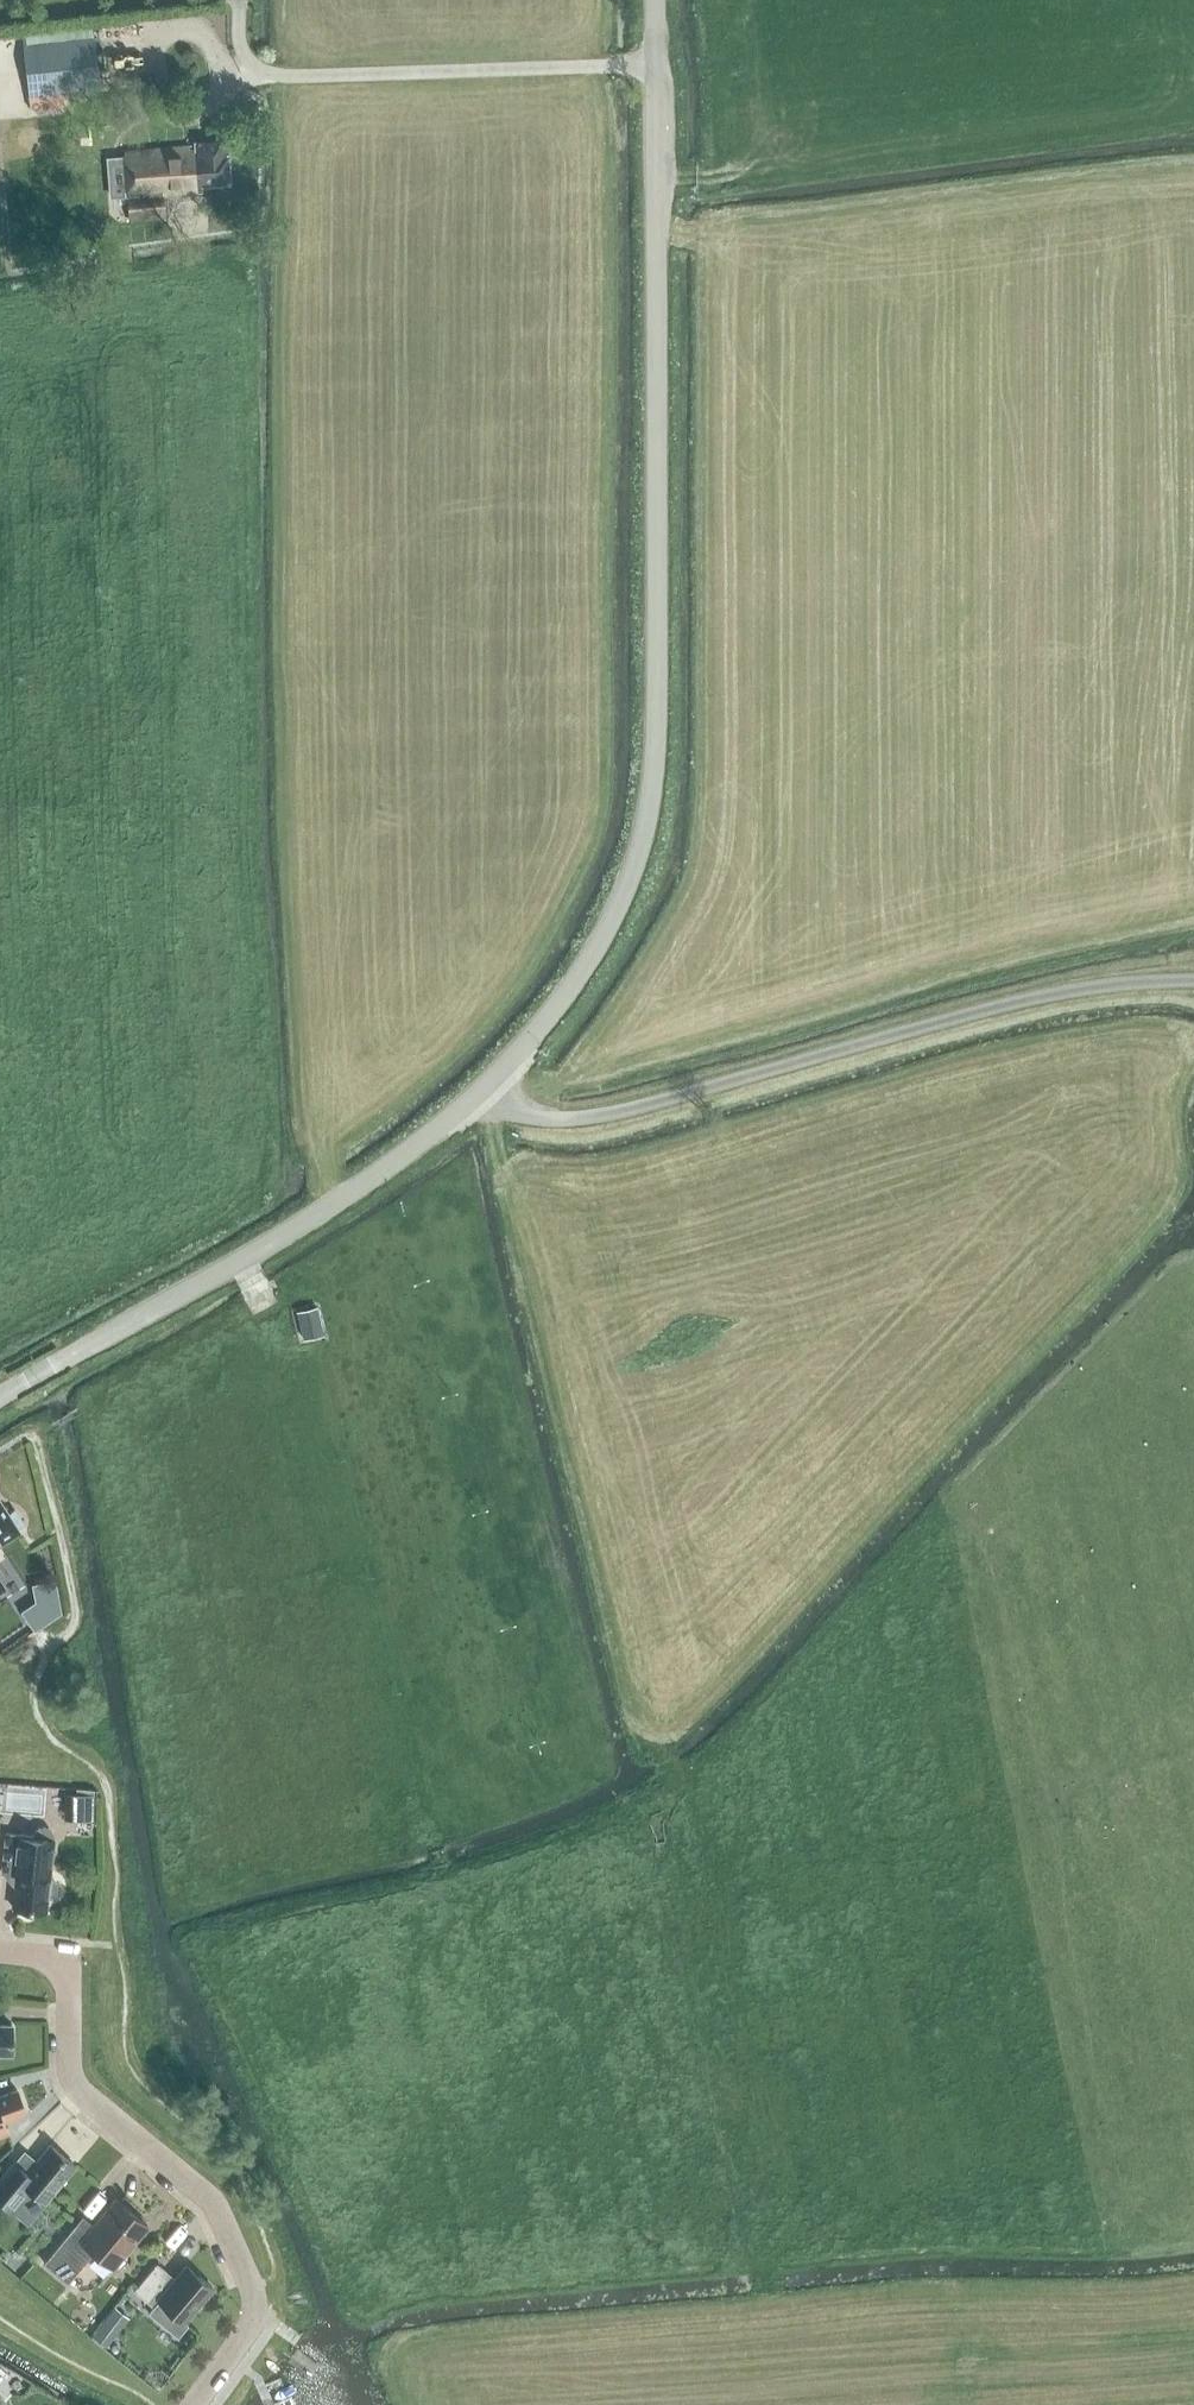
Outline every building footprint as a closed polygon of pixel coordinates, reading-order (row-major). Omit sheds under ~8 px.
[(98,86),(94,39),(23,46),(28,94),(98,86)] [(193,145),(122,153),(129,220),(162,218),(161,197),(200,194),(199,187),(228,185),(226,141),(193,143),(193,145)] [(322,1335),(315,1307),(296,1312),(303,1340),(322,1335)] [(18,1532),(16,1528),(23,1524),(14,1510),(7,1514),(0,1503),(0,1543),(18,1532)] [(93,1795),(79,1795),(78,1818),(92,1819),(93,1795)] [(49,1881),(50,1865),(53,1837),(52,1832),(48,1828),(43,1826),(39,1826),(34,1830),(33,1836),(4,1833),(0,1871),(16,1873),(12,1908),(45,1912),(47,1895),(51,1896),(54,1894),(55,1884),(53,1882),(49,1881)] [(11,2054),(11,2025),(0,2025),(0,2054),(11,2054)] [(7,2134),(2,2121),(24,2113),(16,2090),(0,2096),(0,2137),(7,2134)] [(27,2224),(74,2166),(49,2145),(24,2175),(12,2165),(0,2179),(0,2201),(27,2224)] [(146,2226),(114,2200),(75,2247),(64,2238),(43,2263),(67,2283),(93,2252),(112,2268),(146,2226)] [(156,2264),(133,2291),(152,2307),(147,2313),(176,2338),(187,2324),(183,2321),(211,2288),(186,2266),(175,2280),(156,2264)] [(120,2303),(97,2333),(113,2345),(135,2315),(120,2303)] [(89,2308),(77,2323),(92,2335),(104,2319),(89,2308)]
